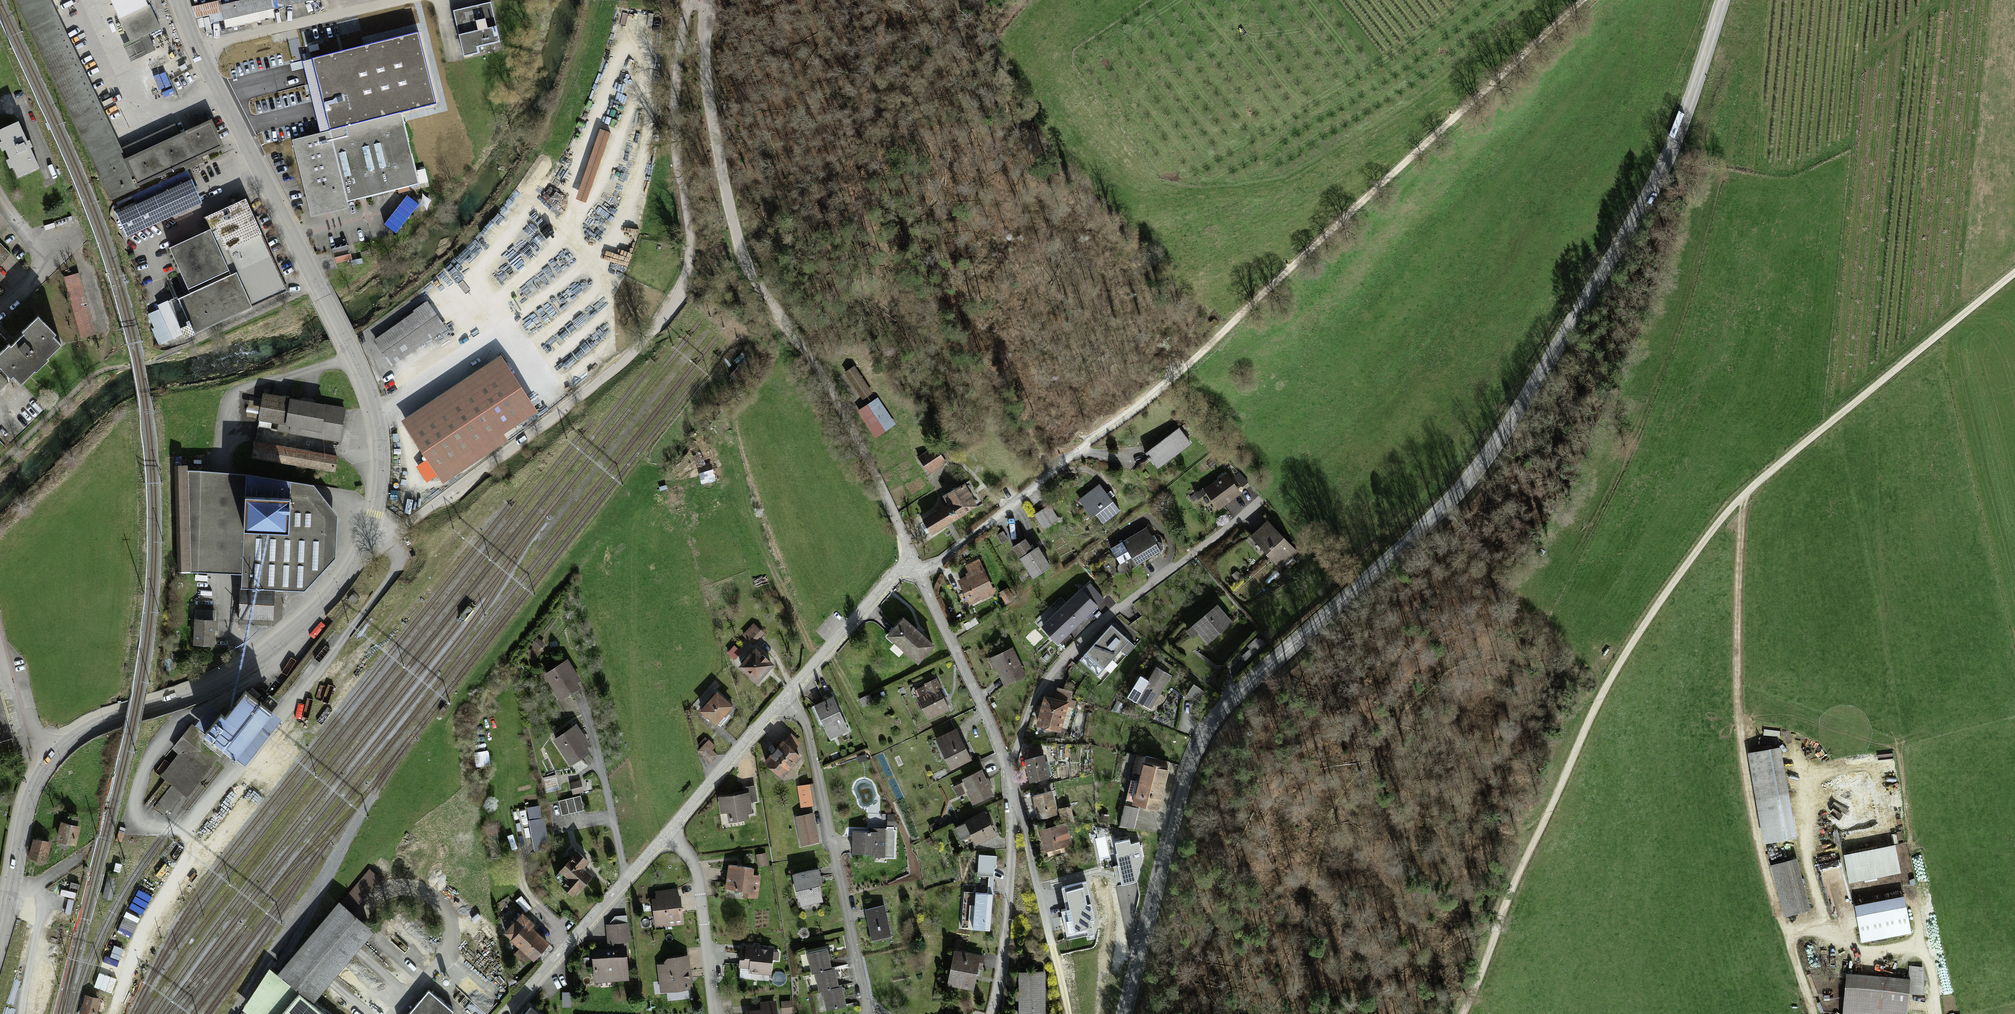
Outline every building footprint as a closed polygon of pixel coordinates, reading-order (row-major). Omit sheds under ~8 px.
[(124,161),(121,153),(50,0),(15,0),(110,199),(136,187),(224,147),(211,121),(153,147),(124,161)] [(129,42),(123,44),(132,62),(159,49),(151,33),(162,28),(149,0),(110,0),(120,24),(129,42)] [(224,20),(315,0),(244,0),(220,5),(219,1),(191,7),(196,19),(209,16),(211,23),(224,20)] [(492,3),(453,11),(465,57),(478,53),(476,47),(501,43),(492,3)] [(308,57),(262,68),(270,108),(317,97),(308,57)] [(370,122),(292,141),(311,218),(348,207),(346,201),(418,184),(401,114),(393,116),(370,122)] [(19,123),(0,131),(0,138),(2,143),(0,143),(0,147),(2,152),(5,151),(10,160),(6,162),(10,169),(13,168),(17,178),(39,168),(30,149),(33,148),(30,141),(27,143),(19,123)] [(136,205),(116,214),(126,237),(202,203),(187,170),(131,195),(136,205)] [(246,197),(206,217),(212,229),(170,247),(190,294),(179,299),(194,334),(289,290),(246,197)] [(11,254),(0,243),(0,265),(11,254)] [(348,246),(332,250),(334,258),(350,254),(348,246)] [(78,273),(64,277),(82,339),(95,335),(78,273)] [(166,302),(157,307),(172,339),(181,335),(166,302)] [(430,303),(375,342),(392,365),(447,326),(430,303)] [(0,357),(0,369),(11,381),(13,379),(20,387),(35,373),(36,374),(49,363),(47,361),(61,348),(53,339),(55,337),(38,319),(22,335),(24,337),(11,350),(9,348),(0,357)] [(501,357),(401,422),(444,484),(507,442),(503,436),(538,412),(501,357)] [(873,393),(854,365),(844,373),(863,400),(873,393)] [(9,382),(0,373),(0,390),(9,382)] [(347,408),(263,394),(258,421),(278,424),(277,432),(285,433),(286,426),(323,434),(322,440),(340,443),(347,408)] [(896,425),(878,397),(857,412),(875,439),(896,425)] [(1181,432),(1150,456),(1160,470),(1191,445),(1181,432)] [(338,457),(254,443),(252,459),(335,474),(338,457)] [(934,446),(918,458),(931,474),(946,462),(934,446)] [(182,472),(183,571),(242,576),(240,622),(273,621),(276,592),(305,594),(336,561),(338,519),(312,489),(182,472)] [(1227,477),(1206,493),(1220,510),(1240,494),(1227,477)] [(929,533),(931,536),(979,507),(964,484),(943,496),(948,505),(922,521),(923,523),(921,525),(927,534),(929,533)] [(1098,487),(1082,502),(1105,525),(1120,511),(1098,487)] [(1049,508),(1036,518),(1046,531),(1059,521),(1049,508)] [(1270,524),(1254,539),(1281,567),(1297,552),(1270,524)] [(1147,530),(1124,543),(1134,559),(1139,567),(1161,554),(1147,530)] [(1023,562),(1034,554),(1026,543),(1015,550),(1023,562)] [(1134,559),(1124,543),(1113,550),(1123,566),(1134,559)] [(1034,554),(1023,562),(1036,580),(1052,569),(1039,550),(1034,554)] [(996,594),(979,561),(965,568),(969,577),(959,582),(971,606),(996,594)] [(1008,588),(1000,594),(1008,604),(1015,599),(1008,588)] [(1083,592),(1044,629),(1060,646),(1099,609),(1096,606),(1103,600),(1091,588),(1085,594),(1083,592)] [(1217,609),(1189,633),(1194,638),(1198,634),(1207,645),(1231,625),(1217,609)] [(195,610),(193,646),(214,647),(217,611),(195,610)] [(907,623),(891,639),(920,666),(936,650),(907,623)] [(754,626),(745,637),(755,645),(764,635),(754,626)] [(1133,646),(1112,627),(1081,660),(1103,680),(1133,646)] [(537,640),(529,652),(537,658),(545,645),(537,640)] [(1025,678),(1014,651),(992,660),(998,673),(1000,672),(1006,686),(1025,678)] [(756,652),(741,670),(758,685),(774,667),(756,652)] [(567,663),(545,677),(562,702),(579,691),(576,687),(581,684),(567,663)] [(1157,670),(1138,703),(1153,711),(1171,678),(1157,670)] [(926,688),(916,692),(928,720),(950,710),(937,681),(925,686),(926,688)] [(1194,688),(1188,696),(1197,702),(1203,693),(1194,688)] [(206,732),(226,748),(262,703),(246,690),(225,716),(221,713),(206,732)] [(717,695),(702,713),(718,726),(733,708),(717,695)] [(1047,699),(1039,728),(1063,734),(1070,705),(1047,699)] [(833,700),(817,707),(831,740),(848,733),(833,700)] [(262,703),(226,748),(231,752),(245,763),(281,718),(267,707),(262,703)] [(185,754),(166,777),(188,795),(226,748),(206,732),(194,722),(174,746),(185,754)] [(573,728),(554,743),(572,767),(592,752),(573,728)] [(957,731),(937,741),(953,771),(972,761),(957,731)] [(0,743),(0,758),(18,753),(14,739),(0,743)] [(708,743),(699,752),(712,763),(720,753),(708,743)] [(783,745),(766,765),(784,779),(801,760),(783,745)] [(1027,762),(1042,759),(1040,751),(1025,754),(1027,762)] [(1042,759),(1027,762),(1032,785),(1050,781),(1045,759),(1042,759)] [(1148,767),(1138,806),(1160,811),(1169,772),(1148,767)] [(981,773),(955,787),(959,796),(968,791),(975,805),(992,796),(981,773)] [(581,782),(570,784),(573,794),(583,792),(581,782)] [(801,788),(804,809),(815,807),(813,787),(801,788)] [(745,798),(720,800),(722,814),(732,813),(733,823),(749,821),(748,815),(752,814),(750,803),(756,802),(754,788),(744,789),(745,798)] [(1052,795),(1036,799),(1041,821),(1057,818),(1052,795)] [(579,798),(560,802),(562,814),(582,810),(579,798)] [(1135,829),(1138,810),(1127,808),(1123,827),(1135,829)] [(1071,809),(1061,810),(1062,822),(1072,822),(1071,809)] [(812,814),(796,818),(804,848),(820,844),(812,814)] [(985,815),(955,829),(961,842),(973,837),(976,844),(995,836),(985,815)] [(543,818),(529,821),(534,847),(548,844),(543,818)] [(61,823),(57,842),(76,846),(81,828),(61,823)] [(1068,826),(1042,833),(1047,853),(1065,849),(1063,838),(1071,836),(1068,826)] [(854,835),(854,855),(874,855),(874,835),(854,835)] [(33,839),(28,860),(46,864),(51,843),(33,839)] [(1130,840),(1114,844),(1123,885),(1136,882),(1143,856),(1140,841),(1131,843),(1130,840)] [(577,854),(556,877),(577,895),(592,878),(583,870),(589,864),(577,854)] [(766,855),(757,856),(759,867),(768,866),(766,855)] [(999,860),(980,859),(979,877),(998,878),(999,860)] [(1809,911),(1796,862),(1772,869),(1785,918),(1809,911)] [(730,868),(728,891),(745,893),(745,900),(758,901),(759,879),(753,879),(754,870),(730,868)] [(820,873),(796,877),(801,909),(825,905),(820,873)] [(108,874),(102,899),(112,901),(118,877),(108,874)] [(1085,884),(1063,889),(1068,911),(1062,913),(1068,939),(1093,933),(1090,921),(1093,920),(1085,884)] [(654,902),(657,927),(682,925),(680,899),(676,900),(675,893),(657,895),(658,902),(654,902)] [(991,896),(965,894),(962,928),(988,930),(991,896)] [(1858,908),(1864,941),(1909,932),(1903,900),(1858,908)] [(515,910),(506,902),(500,908),(509,917),(515,910)] [(341,906),(281,976),(297,990),(357,920),(341,906)] [(885,908),(867,912),(873,941),(892,937),(885,908)] [(524,917),(506,936),(535,964),(550,949),(532,933),(536,929),(524,917)] [(627,925),(607,927),(608,944),(628,942),(627,925)] [(746,952),(742,951),(741,969),(756,969),(756,974),(772,974),(773,953),(763,952),(763,949),(746,949),(746,952)] [(626,951),(593,952),(594,983),(627,982),(626,951)] [(828,952),(809,956),(813,976),(817,975),(832,972),(828,952)] [(956,954),(949,986),(976,992),(984,959),(956,954)] [(668,966),(658,967),(661,993),(692,990),(689,960),(667,962),(668,966)] [(832,972),(817,975),(821,993),(824,993),(840,990),(836,971),(832,972)] [(245,1013),(286,1013),(300,998),(270,972),(243,1012),(245,1013)] [(1021,1013),(1043,1013),(1043,976),(1021,976),(1021,1013)] [(1841,1013),(1905,1013),(1907,985),(1843,982),(1841,1013)] [(409,1013),(453,1013),(456,1010),(430,988),(409,1013)] [(840,990),(824,993),(828,1011),(848,1007),(844,989),(840,990)] [(80,1013),(97,1013),(101,999),(85,996),(80,1013)] [(300,998),(286,1013),(319,1013),(300,998)] [(776,1004),(762,1005),(763,1013),(762,1013),(777,1013),(776,1004)]
